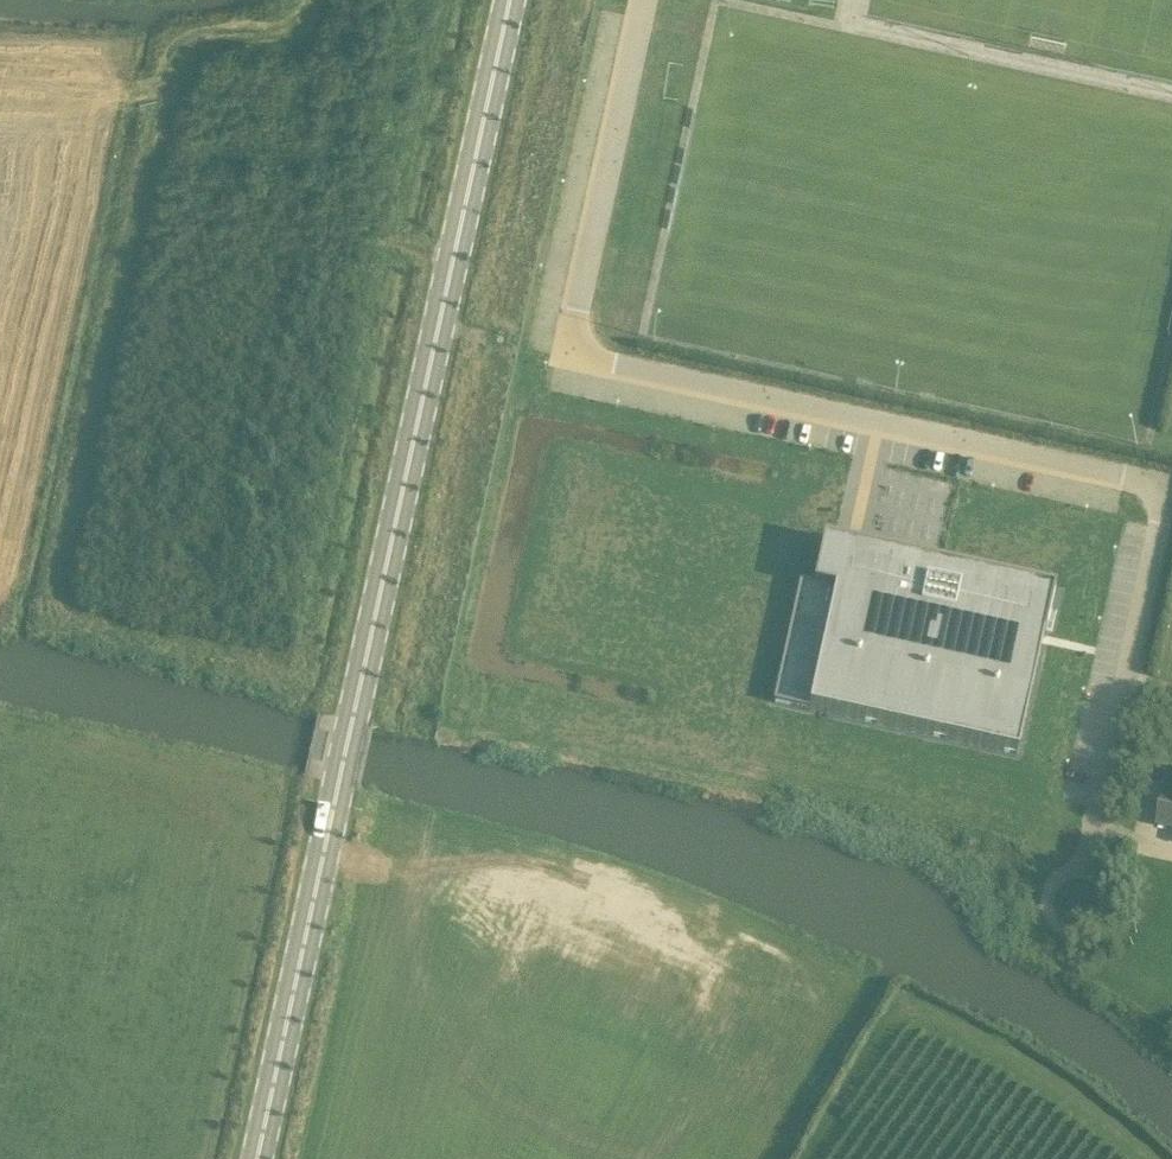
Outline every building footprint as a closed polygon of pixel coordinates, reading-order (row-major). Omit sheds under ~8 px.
[(536,314),(547,316),(550,290),(539,288),(536,314)] [(833,548),(820,545),(811,588),(797,585),(770,711),(1018,764),(1043,645),(1045,636),(1054,596),(937,570),(833,548)] [(1168,798),(1166,798),(1161,826),(1171,828),(1171,779),(1168,798)]
